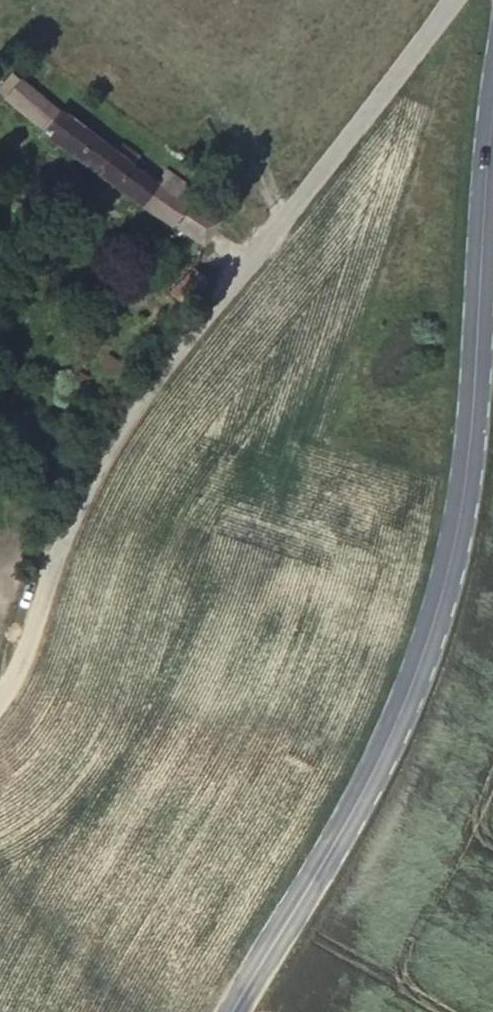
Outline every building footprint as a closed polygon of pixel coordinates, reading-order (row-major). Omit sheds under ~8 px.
[(31,57),(16,79),(190,199),(205,174),(137,125),(135,128),(31,57)] [(93,161),(74,188),(98,202),(116,177),(93,161)]
